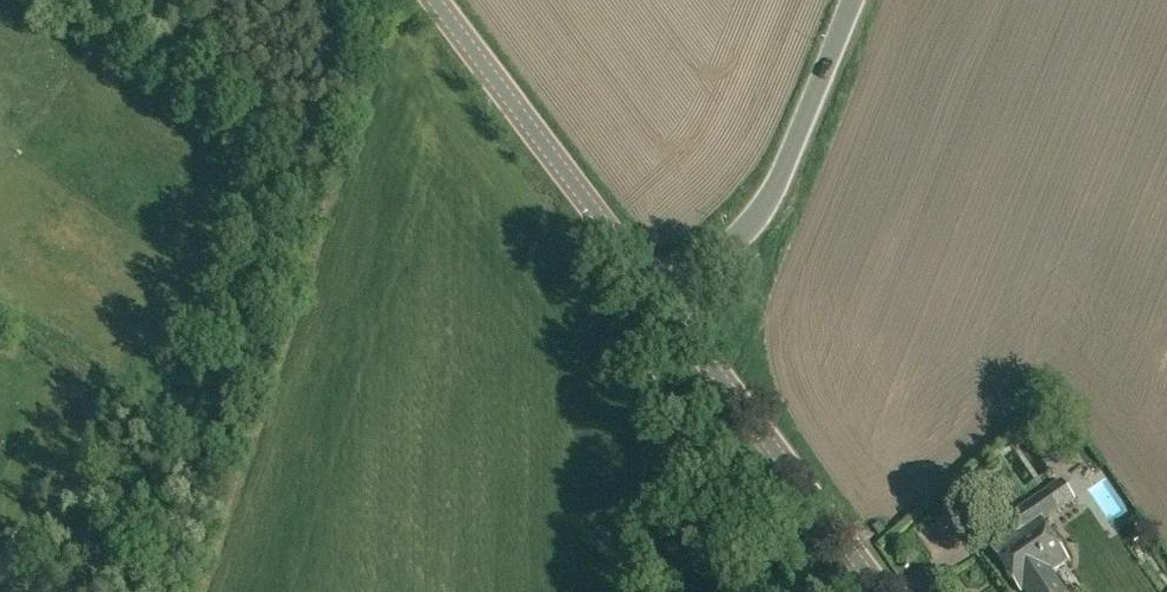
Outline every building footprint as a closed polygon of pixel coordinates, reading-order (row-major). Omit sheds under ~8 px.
[(1057,481),(1057,464),(1042,464),(1042,481),(1057,481)] [(1027,591),(1065,591),(1051,571),(1068,559),(1043,522),(1063,508),(1048,487),(1007,516),(1018,533),(1007,540),(1005,536),(990,546),(1021,591),(1025,589),(1027,591)] [(1141,522),(1127,531),(1134,541),(1147,531),(1141,522)]
